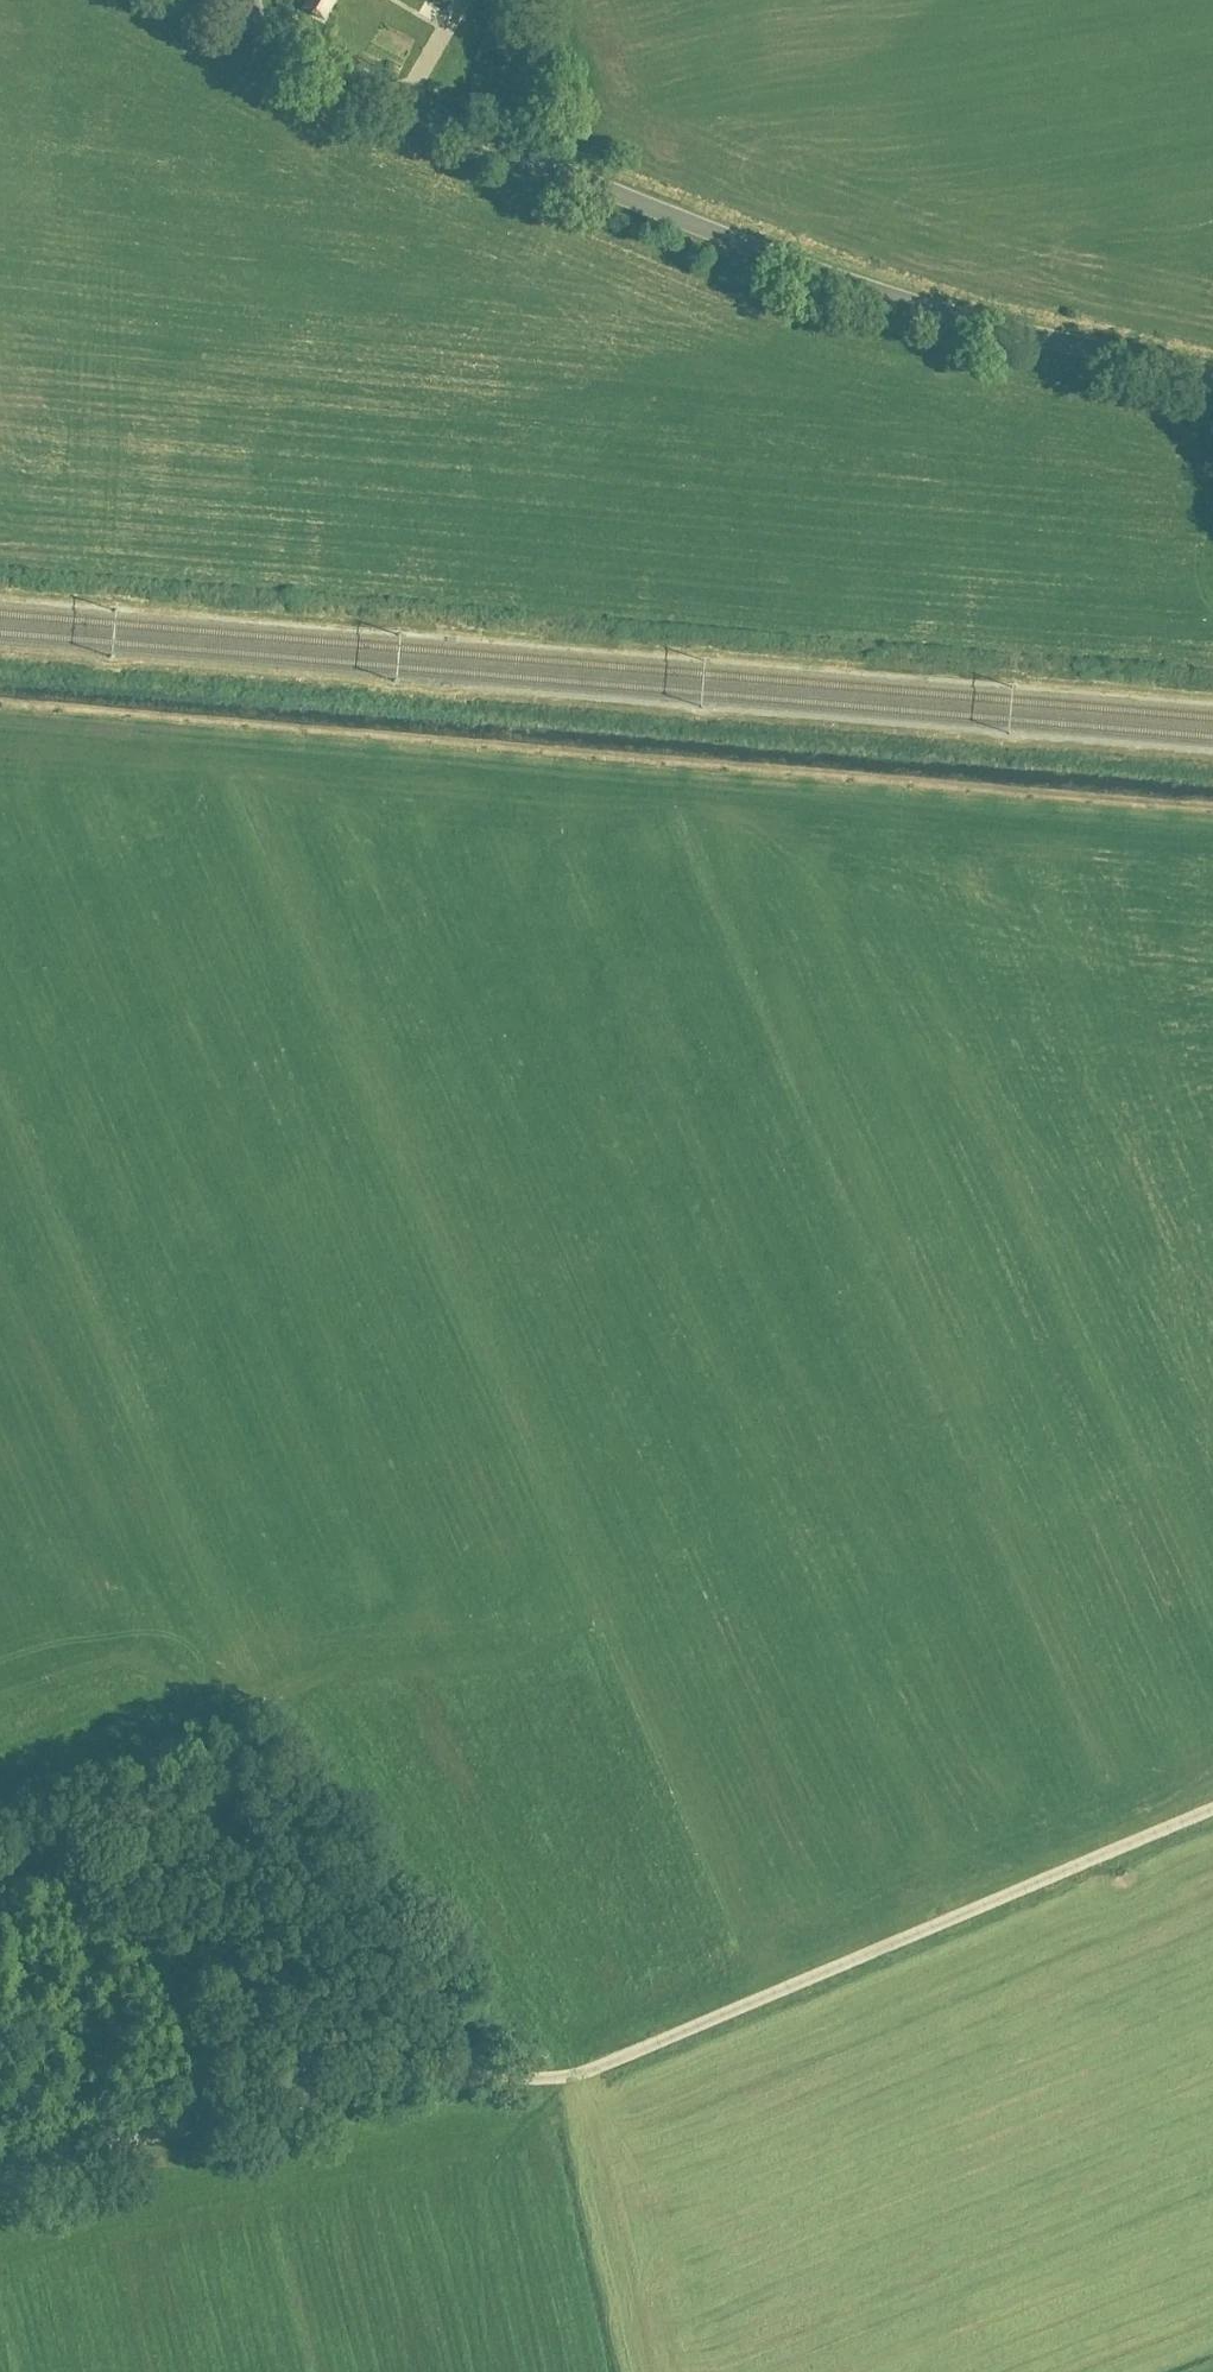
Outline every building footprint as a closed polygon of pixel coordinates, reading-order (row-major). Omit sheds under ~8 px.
[(300,7),(323,20),(334,0),(304,0),(300,7)]
